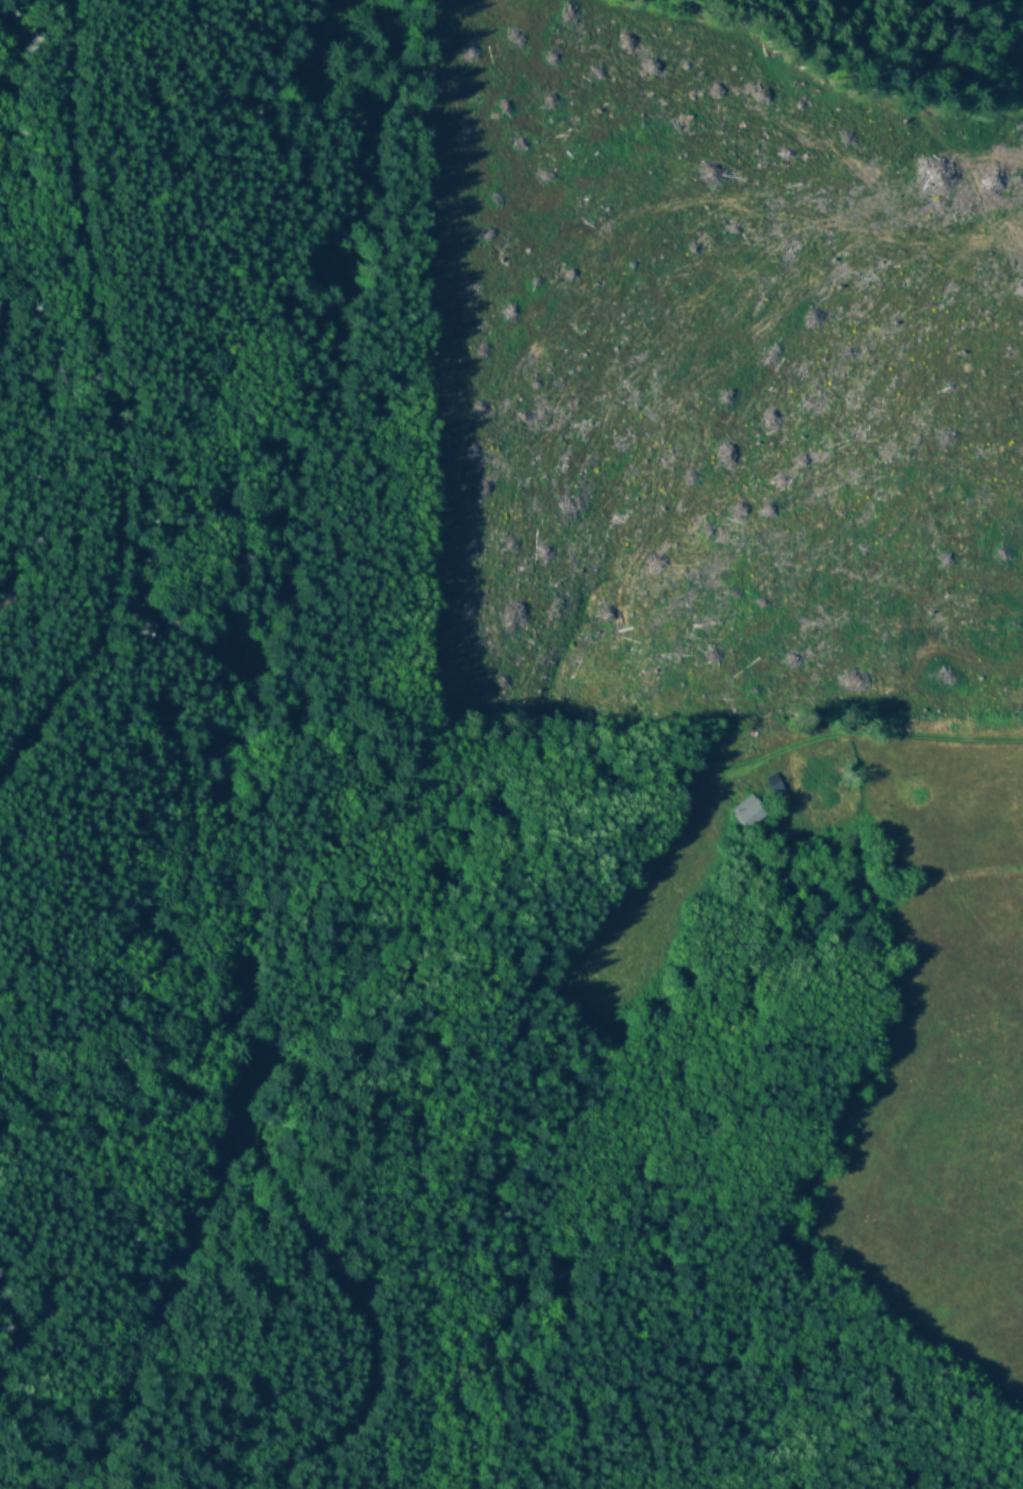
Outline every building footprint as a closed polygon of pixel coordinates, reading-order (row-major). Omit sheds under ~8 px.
[(770,820),(752,796),(732,810),(749,834),(770,820)]
